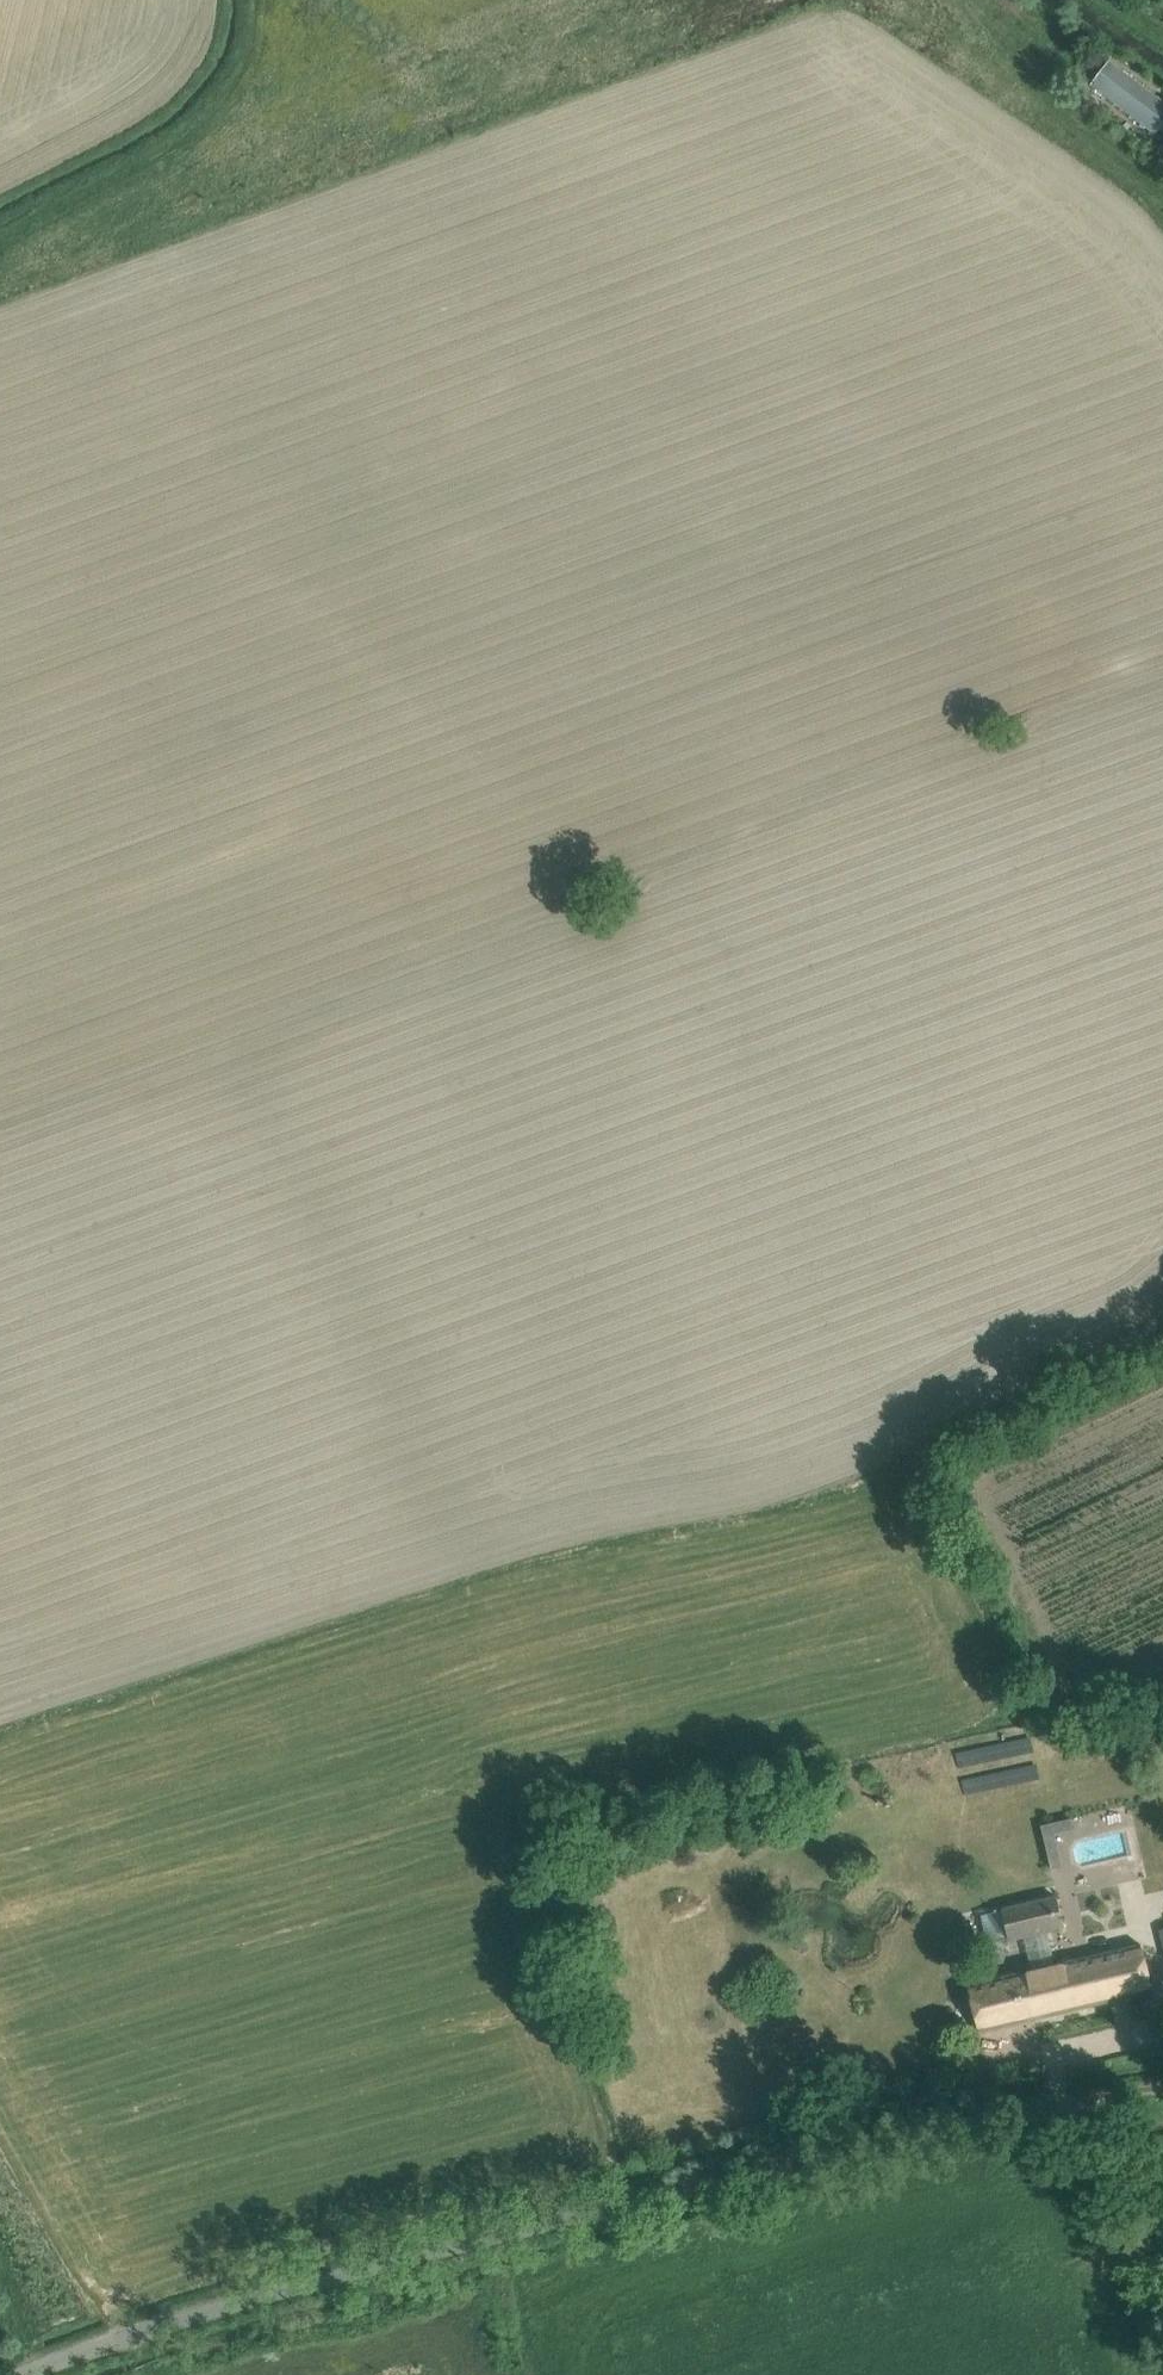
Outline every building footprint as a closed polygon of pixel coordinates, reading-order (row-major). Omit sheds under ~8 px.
[(1111,61),(1110,62),(1106,59),(1092,77),(1098,81),(1093,86),(1154,133),(1162,121),(1162,100),(1111,61)] [(1074,1819),(1049,1820),(1051,1861),(1076,1860),(1074,1819)] [(1063,1926),(1056,1896),(1001,1909),(1002,1911),(982,1916),(988,1941),(1008,1937),(1008,1939),(1023,1935),(1030,1964),(1018,1967),(1019,1972),(968,1984),(980,2032),(1152,1991),(1141,1944),(1055,1964),(1048,1929),(1063,1926)]
